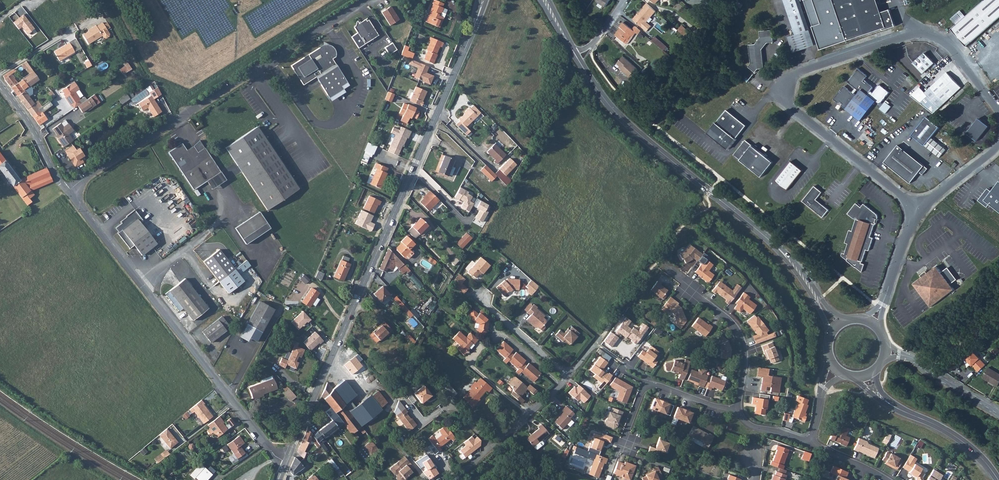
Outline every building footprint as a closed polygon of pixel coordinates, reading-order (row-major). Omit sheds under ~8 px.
[(440,14),(443,7),(442,7),(443,3),(436,0),(434,0),(432,4),(433,4),(425,21),(437,26),(439,20),(442,21),(443,17),(438,15),(438,14),(440,14)] [(789,17),(802,13),(797,0),(784,0),(789,17)] [(831,0),(804,0),(803,0),(821,50),(845,42),(831,0)] [(845,42),(892,26),(887,12),(880,14),(876,15),(871,0),(831,0),(845,42)] [(876,15),(880,14),(875,0),(871,0),(876,15)] [(966,47),(998,18),(998,0),(985,0),(965,17),(960,11),(950,19),(956,25),(951,29),(966,47)] [(645,6),(646,7),(643,10),(651,17),(657,10),(648,2),(645,6)] [(382,13),(390,26),(399,20),(391,7),(382,13)] [(447,9),(443,7),(440,14),(438,14),(438,15),(443,17),(447,9)] [(651,17),(643,10),(640,14),(638,14),(635,17),(635,19),(642,25),(645,21),(648,21),(651,17)] [(23,13),(13,22),(18,29),(21,27),(27,34),(35,28),(23,13)] [(802,13),(789,17),(794,31),(806,27),(802,13)] [(351,37),(358,48),(378,35),(368,18),(362,22),(360,19),(357,21),(356,26),(354,27),(358,32),(351,37)] [(108,37),(109,34),(102,23),(96,27),(95,26),(92,28),(93,29),(88,32),(82,35),(88,44),(102,36),(103,38),(105,38),(108,37)] [(626,29),(620,37),(628,43),(631,39),(632,40),(635,36),(636,37),(637,37),(640,33),(642,35),(644,32),(639,27),(636,30),(627,23),(624,27),(626,29)] [(686,36),(691,31),(683,25),(679,29),(686,36)] [(806,27),(794,31),(795,35),(788,37),(794,53),(809,48),(804,32),(808,31),(806,27)] [(41,41),(38,35),(42,33),(39,28),(29,33),(32,38),(28,40),(31,46),(41,41)] [(772,30),(760,31),(761,38),(755,44),(749,45),(751,64),(748,67),(755,73),(758,69),(764,69),(762,50),(767,43),(774,42),(772,30)] [(2,51),(14,42),(11,38),(7,41),(0,32),(0,48),(2,51)] [(666,46),(655,36),(653,39),(664,48),(666,46)] [(442,42),(429,37),(427,41),(429,41),(425,50),(426,50),(423,59),(432,63),(435,56),(434,55),(439,45),(440,46),(442,42)] [(23,40),(5,55),(11,62),(29,47),(23,40)] [(68,42),(52,51),(58,61),(74,52),(68,42)] [(384,47),(388,53),(396,49),(392,42),(384,47)] [(316,77),(326,93),(346,80),(332,59),(334,58),(335,56),(336,55),(336,53),(335,51),(333,47),(331,45),(328,44),(327,43),(325,43),(324,44),(320,47),(291,65),(303,85),(316,77)] [(411,58),(413,53),(407,50),(403,48),(400,54),(411,58)] [(935,63),(925,53),(914,63),(923,74),(935,63)] [(641,70),(627,57),(620,65),(626,69),(624,71),(632,79),(641,70)] [(26,61),(21,65),(23,68),(25,67),(29,73),(32,71),(28,65),(26,61)] [(426,70),(427,66),(419,62),(413,76),(429,83),(432,75),(424,71),(425,69),(426,70)] [(120,69),(125,75),(133,69),(128,63),(120,69)] [(842,105),(861,120),(876,101),(880,104),(890,92),(880,84),(873,93),(871,91),(874,87),(867,81),(866,82),(864,80),(868,75),(859,68),(848,81),(860,91),(857,95),(854,92),(854,93),(844,85),(834,99),(839,103),(841,101),(844,103),(842,105)] [(4,79),(17,96),(24,91),(23,90),(18,83),(17,83),(10,74),(9,72),(3,76),(3,78),(4,79)] [(33,72),(22,80),(27,87),(38,79),(33,72)] [(947,73),(926,93),(920,87),(911,95),(934,113),(961,88),(947,73)] [(23,90),(27,87),(22,80),(18,83),(23,90)] [(346,80),(326,93),(330,98),(344,89),(342,86),(347,83),(346,80)] [(68,102),(78,96),(75,91),(79,88),(74,81),(62,89),(66,95),(64,96),(68,102)] [(46,86),(44,87),(52,98),(55,96),(51,90),(48,86),(46,87),(46,86)] [(409,100),(421,105),(422,101),(421,101),(426,90),(415,86),(409,100)] [(150,95),(137,103),(142,110),(147,107),(153,116),(161,111),(153,98),(157,96),(153,89),(148,92),(150,95)] [(394,93),(387,90),(384,98),(390,101),(394,93)] [(21,101),(31,115),(38,109),(24,91),(17,96),(21,101)] [(68,102),(70,105),(72,104),(78,100),(80,99),(78,96),(68,102)] [(91,108),(95,105),(90,97),(80,103),(77,106),(81,112),(90,106),(91,108)] [(406,104),(403,102),(398,112),(402,114),(399,120),(405,122),(408,117),(410,117),(410,116),(413,117),(414,115),(416,116),(418,110),(414,108),(415,106),(407,103),(406,104)] [(881,110),(887,114),(892,106),(886,102),(881,110)] [(466,127),(480,112),(472,105),(469,108),(468,107),(464,112),(465,113),(458,119),(459,120),(455,124),(466,134),(470,131),(466,127)] [(40,113),(38,109),(31,115),(34,117),(34,118),(38,125),(46,119),(41,112),(40,113)] [(736,139),(747,126),(727,110),(716,123),(707,133),(728,150),(737,139),(736,139)] [(926,117),(912,136),(925,146),(931,138),(939,127),(926,117)] [(983,121),(980,118),(968,133),(978,141),(989,126),(986,123),(987,122),(984,120),(983,121)] [(58,137),(57,139),(63,147),(72,140),(60,123),(52,128),(58,137)] [(397,148),(399,147),(400,147),(402,143),(402,144),(406,137),(407,137),(410,130),(400,126),(399,129),(392,126),(390,132),(394,133),(389,145),(397,148)] [(298,190),(256,128),(225,148),(267,211),(298,190)] [(925,146),(940,157),(946,149),(931,138),(925,146)] [(194,146),(187,151),(183,144),(169,153),(193,190),(207,182),(221,173),(199,140),(194,146)] [(762,177),(774,162),(746,140),(734,155),(762,177)] [(362,162),(368,164),(370,156),(373,158),(377,145),(368,143),(362,162)] [(493,146),(504,157),(507,155),(495,143),(493,146)] [(927,168),(898,145),(884,162),(910,183),(919,172),(923,175),(927,168)] [(64,151),(74,167),(82,162),(80,158),(83,156),(78,148),(75,150),(72,146),(64,151)] [(495,160),(498,163),(504,157),(493,146),(488,151),(496,160),(495,160)] [(27,205),(32,202),(29,199),(34,195),(31,191),(53,181),(46,167),(20,180),(0,153),(0,169),(27,205)] [(453,160),(451,158),(443,155),(441,154),(434,170),(437,171),(446,176),(453,160)] [(509,158),(499,169),(506,176),(517,165),(509,158)] [(792,161),(776,181),(788,190),(804,170),(792,161)] [(386,172),(387,167),(376,162),(373,167),(376,168),(369,183),(379,187),(382,180),(383,180),(387,172),(386,172)] [(495,173),(486,164),(481,170),(492,180),(497,175),(495,173)] [(495,173),(497,175),(508,185),(511,180),(506,176),(499,169),(495,173)] [(226,181),(221,173),(207,182),(212,190),(226,181)] [(996,188),(994,186),(992,189),(990,188),(981,200),(990,207),(992,204),(998,209),(998,184),(996,188)] [(474,203),(470,201),(472,196),(467,193),(468,191),(460,186),(454,197),(458,200),(459,199),(464,201),(460,207),(469,212),(474,203)] [(822,192),(815,186),(803,201),(823,218),(829,210),(816,199),(822,192)] [(420,202),(429,211),(439,201),(429,191),(426,194),(427,195),(420,202)] [(369,195),(363,207),(373,212),(377,204),(379,204),(381,200),(369,195)] [(480,200),(476,207),(479,209),(475,218),(483,222),(489,211),(485,210),(488,204),(480,200)] [(857,219),(853,231),(850,230),(846,243),(849,244),(846,254),(843,253),(842,256),(863,272),(866,264),(863,263),(867,250),(870,251),(874,238),(871,237),(876,224),(877,224),(877,223),(876,222),(877,219),(879,219),(879,217),(878,214),(865,204),(862,207),(857,203),(848,214),(851,216),(854,218),(857,219)] [(374,224),(370,222),(373,215),(361,210),(355,223),(371,231),(374,224)] [(142,256),(157,245),(140,223),(143,221),(135,211),(127,217),(127,218),(121,223),(122,224),(116,229),(119,233),(118,234),(130,250),(134,246),(142,256)] [(235,229),(246,244),(270,228),(259,213),(235,229)] [(419,234),(427,225),(420,218),(407,232),(414,239),(419,234)] [(430,228),(427,225),(419,234),(422,237),(430,228)] [(457,244),(462,249),(472,238),(467,233),(457,244)] [(405,237),(413,245),(414,243),(406,236),(405,237)] [(410,250),(409,249),(413,245),(405,237),(401,241),(403,244),(402,245),(401,244),(396,250),(404,257),(410,250)] [(697,261),(702,254),(690,245),(685,251),(679,254),(682,260),(683,259),(686,263),(692,259),(693,258),(697,261)] [(395,265),(397,267),(400,260),(388,248),(379,269),(386,272),(388,268),(391,270),(395,265)] [(220,283),(235,271),(219,251),(204,263),(220,283)] [(348,264),(346,263),(348,258),(342,256),(340,260),(339,260),(333,276),(342,280),(348,264)] [(454,265),(460,260),(456,256),(451,262),(454,265)] [(471,269),(470,268),(468,272),(468,273),(467,273),(471,276),(473,276),(475,278),(481,272),(483,274),(490,266),(480,258),(471,269)] [(698,275),(701,277),(702,279),(706,282),(709,282),(713,275),(708,271),(713,265),(705,259),(694,272),(698,275)] [(400,260),(397,267),(399,269),(398,270),(401,272),(406,267),(406,266),(400,260)] [(247,261),(235,271),(220,283),(228,294),(254,273),(250,268),(251,266),(247,261)] [(925,277),(916,284),(934,307),(957,289),(953,284),(959,279),(950,267),(943,272),(939,266),(930,273),(929,272),(924,276),(925,277)] [(323,273),(317,270),(314,279),(319,281),(323,273)] [(302,280),(307,285),(310,281),(305,276),(302,280)] [(193,321),(208,309),(185,279),(169,292),(193,321)] [(518,290),(519,280),(507,279),(505,281),(504,281),(496,288),(503,296),(508,292),(510,292),(513,290),(518,290)] [(531,279),(526,286),(529,288),(527,290),(528,291),(527,293),(532,296),(540,286),(531,279)] [(455,287),(463,294),(468,289),(462,284),(463,282),(459,280),(456,283),(457,284),(455,287)] [(660,285),(661,284),(657,281),(650,290),(663,300),(666,296),(666,295),(665,294),(665,293),(667,290),(660,285)] [(733,292),(719,281),(712,291),(715,294),(716,292),(727,300),(733,292)] [(382,285),(373,293),(380,301),(389,294),(382,285)] [(302,305),(310,310),(312,306),(315,308),(319,301),(316,299),(318,295),(311,290),(302,305)] [(756,305),(748,299),(749,297),(743,292),(736,302),(738,303),(734,308),(740,313),(742,309),(749,314),(756,305)] [(402,308),(405,306),(397,296),(394,299),(402,308)] [(661,309),(667,314),(669,311),(673,313),(675,319),(672,323),(680,329),(686,320),(681,307),(677,305),(678,303),(673,299),(670,304),(667,301),(661,309)] [(263,331),(275,310),(260,302),(248,323),(263,331)] [(534,305),(532,306),(527,312),(530,315),(527,320),(534,326),(535,325),(542,331),(545,328),(545,327),(544,325),(547,321),(543,318),(544,316),(536,309),(537,308),(534,305)] [(484,318),(485,317),(479,312),(477,314),(472,309),(467,315),(472,320),(473,319),(478,323),(477,328),(476,330),(481,334),(484,331),(484,330),(486,330),(487,325),(485,325),(485,324),(485,323),(486,321),(487,320),(484,318)] [(307,322),(308,323),(311,320),(303,311),(291,322),(298,330),(307,322)] [(648,328),(644,325),(639,332),(633,328),(632,329),(628,326),(631,321),(625,316),(615,331),(614,333),(611,330),(603,342),(612,348),(619,338),(616,336),(619,332),(626,337),(627,335),(633,340),(632,341),(636,344),(648,328)] [(754,316),(746,321),(757,335),(759,339),(767,336),(765,333),(766,332),(754,316)] [(226,331),(225,330),(229,327),(222,318),(202,333),(211,343),(226,331)] [(691,327),(705,337),(712,327),(709,325),(708,325),(698,318),(691,327)] [(392,330),(384,321),(380,324),(381,325),(372,334),(378,340),(387,332),(388,333),(392,330)] [(263,331),(248,323),(240,337),(249,342),(251,338),(257,341),(263,331)] [(579,333),(572,327),(569,330),(568,329),(563,334),(560,330),(555,335),(563,342),(564,340),(569,345),(579,333)] [(452,338),(458,345),(456,347),(459,351),(463,355),(465,352),(467,352),(467,349),(468,349),(470,349),(473,345),(473,344),(468,340),(473,335),(469,332),(466,336),(466,337),(466,338),(465,338),(464,338),(464,336),(458,331),(452,338)] [(303,342),(310,351),(319,343),(320,344),(323,341),(315,332),(303,342)] [(721,353),(720,358),(730,359),(731,349),(727,340),(719,334),(714,342),(717,344),(721,353)] [(473,335),(468,340),(473,344),(477,339),(473,335)] [(502,341),(495,349),(505,358),(502,361),(505,363),(508,360),(513,354),(510,352),(512,349),(502,341)] [(769,358),(770,363),(778,360),(771,342),(761,346),(765,356),(766,356),(767,359),(769,358)] [(260,354),(265,356),(269,348),(264,345),(260,354)] [(279,365),(285,368),(286,364),(296,368),(298,363),(296,362),(298,356),(301,357),(304,350),(295,345),(288,361),(282,358),(279,365)] [(657,361),(653,358),(658,351),(651,345),(645,352),(642,350),(638,356),(652,367),(657,361)] [(976,367),(975,368),(978,371),(985,365),(980,359),(981,358),(973,351),(965,359),(972,365),(973,364),(976,367)] [(513,354),(508,360),(518,369),(515,372),(518,374),(521,371),(526,365),(523,363),(525,360),(515,352),(513,354)] [(608,374),(602,369),(607,362),(600,356),(589,370),(595,374),(593,377),(601,383),(608,374)] [(953,358),(945,364),(951,370),(958,365),(953,358)] [(689,365),(684,363),(674,360),(674,361),(666,362),(665,364),(665,370),(667,371),(670,370),(680,374),(678,378),(683,380),(689,365)] [(526,365),(521,371),(533,382),(540,373),(528,363),(526,365)] [(707,370),(700,367),(698,372),(691,369),(687,380),(699,384),(699,385),(703,387),(703,386),(707,375),(705,374),(707,370)] [(768,369),(758,367),(757,376),(762,377),(760,390),(765,391),(765,386),(770,387),(769,391),(778,393),(780,377),(767,375),(768,369)] [(998,382),(998,373),(989,367),(983,377),(998,385),(998,382)] [(507,383),(508,384),(511,386),(512,391),(510,394),(517,400),(520,397),(519,396),(526,388),(527,387),(515,376),(513,375),(507,383)] [(727,382),(711,376),(711,377),(707,386),(713,388),(713,387),(722,390),(723,386),(724,387),(725,386),(726,386),(726,385),(727,382)] [(626,403),(631,389),(628,388),(629,385),(615,377),(609,386),(620,392),(619,395),(618,395),(616,399),(626,403)] [(491,388),(480,378),(475,383),(477,384),(474,387),(476,388),(474,390),(471,387),(463,398),(467,401),(466,402),(472,407),(477,402),(476,401),(485,390),(487,392),(491,388)] [(259,396),(277,388),(273,379),(255,387),(259,396)] [(358,428),(361,426),(367,421),(382,409),(380,407),(387,402),(378,390),(371,396),(370,395),(355,407),(349,411),(343,404),(349,399),(356,395),(343,380),(332,389),(327,382),(321,396),(331,408),(343,423),(351,434),(354,431),(358,428)] [(456,393),(445,381),(441,384),(453,396),(456,393)] [(425,400),(428,398),(428,397),(431,395),(423,385),(414,392),(421,402),(425,400)] [(591,395),(579,385),(577,387),(575,386),(569,392),(577,400),(579,398),(584,403),(591,395)] [(283,392),(291,401),(296,396),(288,388),(283,392)] [(807,400),(797,396),(795,401),(797,402),(791,417),(803,422),(805,417),(803,416),(807,406),(806,405),(807,400)] [(767,404),(768,399),(758,398),(752,397),(751,404),(756,405),(756,407),(755,413),(763,415),(764,409),(765,409),(765,405),(767,404)] [(655,398),(651,408),(658,411),(663,399),(659,398),(659,399),(655,398)] [(343,404),(349,411),(355,407),(349,399),(343,404)] [(663,399),(658,411),(666,414),(670,404),(666,402),(666,401),(663,399)] [(190,413),(192,412),(202,424),(211,417),(201,404),(203,403),(200,400),(188,410),(190,413)] [(396,410),(398,413),(405,408),(400,402),(396,406),(398,408),(396,410)] [(555,421),(562,428),(570,419),(569,418),(574,413),(566,406),(562,411),(563,412),(555,421)] [(673,417),(678,418),(681,420),(685,408),(682,407),(681,408),(677,407),(673,417)] [(343,423),(331,408),(325,412),(332,420),(319,430),(325,438),(343,423)] [(405,408),(398,413),(396,414),(409,430),(417,424),(412,418),(411,418),(406,413),(408,411),(405,408)] [(623,411),(613,408),(611,412),(609,411),(605,422),(607,425),(613,428),(617,426),(623,411)] [(685,408),(681,420),(688,423),(692,413),(688,411),(689,410),(685,408)] [(220,422),(221,421),(218,416),(207,425),(209,428),(206,430),(209,435),(212,432),(216,438),(234,424),(230,418),(226,421),(228,423),(224,426),(222,424),(220,422)] [(366,432),(370,437),(372,439),(378,434),(367,421),(361,426),(366,432)] [(542,439),(549,432),(542,423),(538,426),(539,428),(533,433),(533,434),(528,439),(534,446),(542,439)] [(427,438),(434,447),(438,452),(441,450),(452,441),(454,443),(457,441),(445,425),(438,430),(441,435),(435,440),(431,435),(427,438)] [(849,438),(845,436),(848,429),(840,425),(833,440),(839,443),(839,444),(845,446),(849,438)] [(710,435),(694,427),(689,436),(706,445),(705,445),(710,448),(715,437),(711,434),(710,435)] [(310,435),(311,433),(307,428),(298,449),(304,452),(311,436),(310,435)] [(166,429),(158,435),(169,448),(177,442),(166,429)] [(319,430),(312,435),(321,446),(325,452),(328,450),(321,441),(325,438),(319,430)] [(611,437),(602,433),(601,436),(593,433),(592,437),(593,437),(591,443),(589,442),(588,446),(589,447),(588,451),(596,454),(598,455),(602,444),(601,442),(603,439),(609,442),(611,437)] [(883,443),(887,445),(892,435),(888,433),(883,443)] [(227,444),(237,458),(245,453),(245,452),(243,449),(241,448),(240,446),(245,442),(240,435),(227,444)] [(480,440),(477,436),(474,439),(472,436),(464,442),(466,446),(460,450),(465,457),(480,445),(480,440)] [(668,442),(666,441),(667,439),(660,436),(655,448),(650,446),(648,451),(656,454),(657,449),(665,451),(668,442)] [(542,439),(534,446),(537,448),(538,448),(544,443),(544,442),(542,439)] [(858,439),(853,450),(857,452),(858,451),(873,458),(878,449),(868,445),(867,442),(858,439)] [(915,439),(912,445),(921,449),(923,442),(915,439)] [(370,441),(363,446),(367,451),(371,456),(378,451),(370,441)] [(588,451),(573,445),(572,449),(575,450),(574,453),(587,458),(588,456),(594,458),(596,454),(588,451)] [(771,464),(783,469),(785,465),(783,465),(789,449),(778,445),(776,449),(778,449),(773,461),(772,461),(771,464)] [(304,452),(298,449),(297,452),(301,456),(303,459),(309,454),(304,452)] [(154,459),(157,463),(169,454),(166,450),(154,459)] [(371,456),(367,451),(360,456),(364,461),(371,456)] [(812,454),(805,451),(802,459),(809,461),(812,454)] [(604,463),(605,463),(607,458),(598,455),(596,454),(594,458),(588,473),(598,477),(604,463)] [(406,463),(407,465),(410,462),(404,455),(399,460),(403,465),(406,463)] [(541,459),(552,466),(554,463),(551,461),(552,460),(543,455),(541,459)] [(891,468),(899,472),(904,463),(901,461),(901,460),(893,456),(892,457),(889,455),(885,462),(891,466),(891,468)] [(300,462),(299,461),(294,457),(289,470),(293,475),(299,470),(299,471),(307,464),(304,459),(300,462)] [(331,459),(328,461),(336,471),(339,469),(331,459)] [(399,471),(396,474),(396,477),(398,479),(403,479),(405,478),(405,476),(407,474),(409,475),(412,471),(411,469),(414,467),(410,462),(407,465),(406,463),(403,465),(399,460),(393,465),(399,471)] [(622,463),(617,461),(613,473),(623,477),(623,478),(629,479),(635,466),(625,462),(623,465),(621,464),(622,463)] [(199,464),(190,475),(195,479),(208,479),(215,471),(210,466),(207,470),(199,464)] [(913,464),(908,472),(912,474),(911,475),(916,478),(916,477),(918,478),(918,479),(925,479),(925,478),(927,474),(923,472),(924,471),(913,464)] [(394,474),(396,474),(399,471),(393,465),(390,467),(390,470),(394,474)] [(643,479),(656,479),(658,479),(657,477),(661,475),(658,467),(653,469),(654,470),(650,471),(650,472),(645,474),(646,476),(642,478),(643,479)] [(306,479),(318,479),(316,478),(320,475),(317,471),(306,479)] [(787,476),(776,472),(775,475),(773,475),(771,479),(785,479),(787,476)] [(946,478),(936,472),(934,476),(931,479),(944,479),(946,478)]
